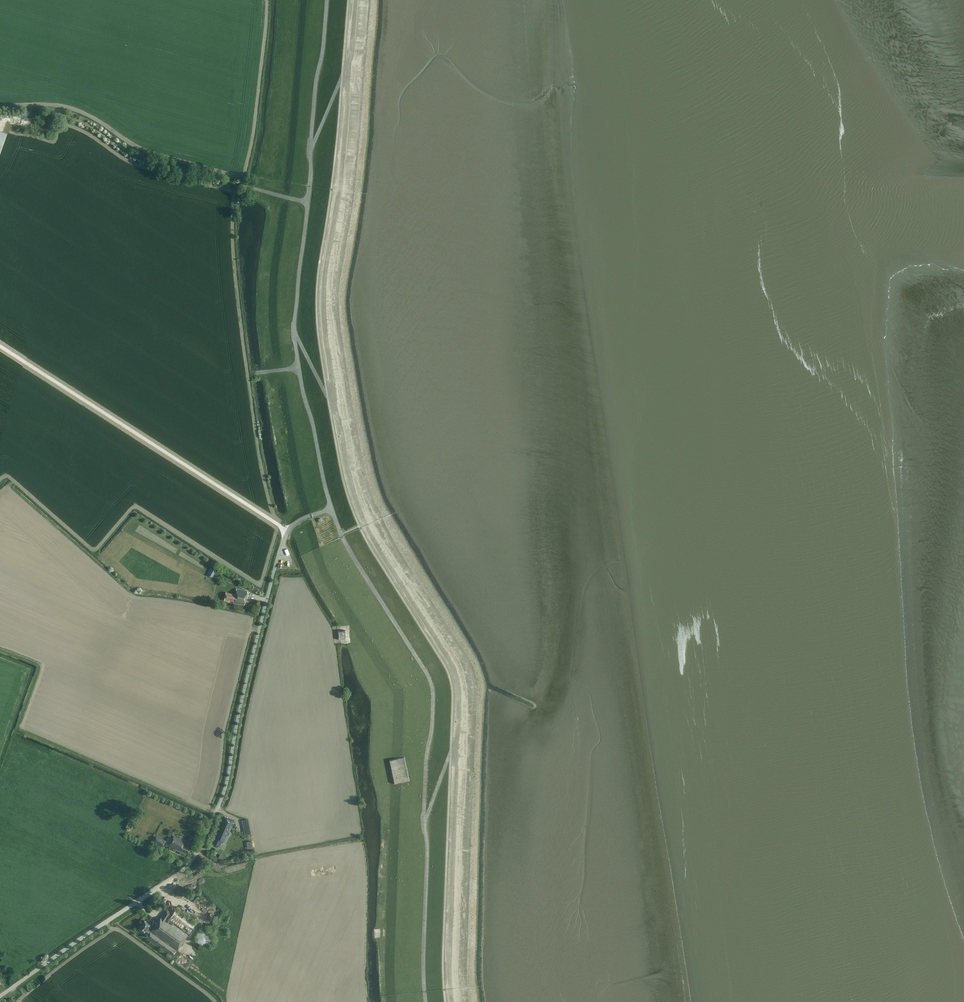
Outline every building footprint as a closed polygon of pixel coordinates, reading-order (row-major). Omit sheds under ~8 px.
[(53,123),(38,119),(35,128),(50,133),(53,123)] [(214,577),(218,570),(212,567),(209,574),(214,577)] [(248,591),(237,589),(235,594),(226,592),(224,600),(228,601),(229,600),(234,601),(233,603),(244,605),(248,591)] [(410,781),(405,757),(390,760),(395,784),(410,781)] [(220,842),(224,843),(234,821),(223,816),(216,832),(217,832),(214,838),(215,838),(213,843),(218,845),(220,842)] [(152,842),(162,847),(166,840),(156,834),(152,842)] [(186,854),(190,847),(185,845),(187,841),(173,834),(167,845),(173,848),(172,850),(174,851),(175,849),(180,852),(181,851),(186,854)] [(146,937),(173,956),(195,924),(176,909),(173,913),(167,910),(153,928),(149,926),(150,924),(145,920),(138,928),(144,932),(145,930),(149,933),(146,937)] [(198,932),(201,944),(212,942),(210,930),(198,932)]
